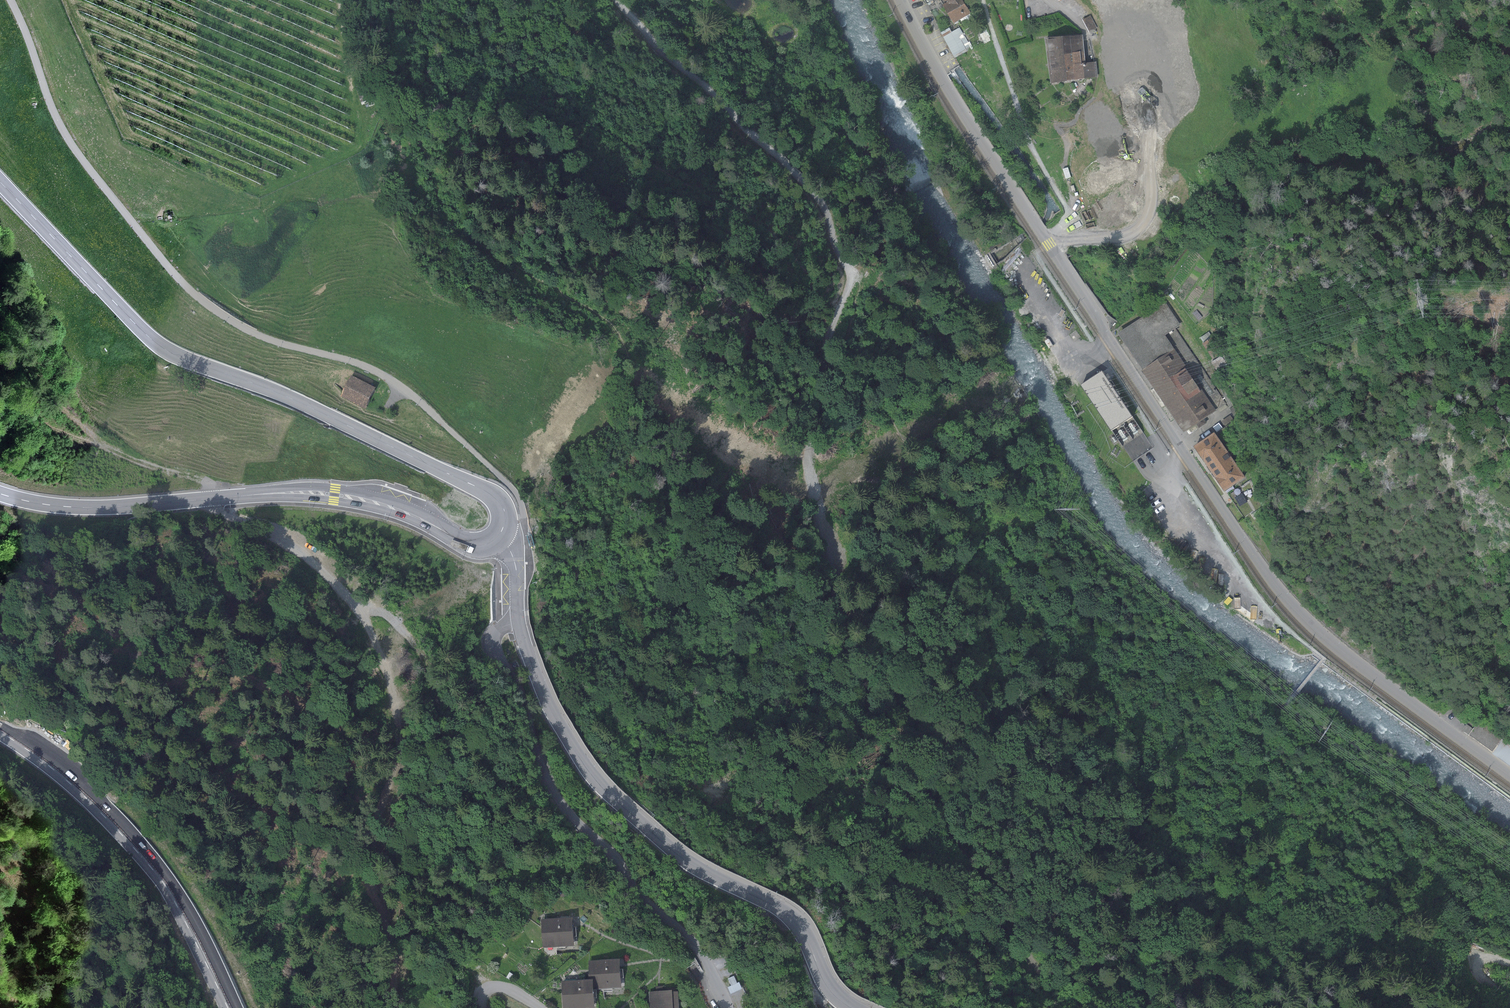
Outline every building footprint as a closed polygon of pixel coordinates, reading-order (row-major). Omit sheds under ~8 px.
[(953,23),(970,13),(962,0),(939,0),(953,23)] [(1090,15),(1082,19),(1089,32),(1097,28),(1090,15)] [(949,28),(940,33),(955,58),(972,49),(960,28),(952,32),(949,28)] [(1082,34),(1045,38),(1050,83),(1098,78),(1096,61),(1086,63),(1082,34)] [(1118,333),(1142,370),(1174,349),(1165,335),(1175,328),(1181,325),(1165,302),(1118,333)] [(1213,336),(1202,343),(1212,359),(1223,351),(1213,336)] [(1206,423),(1203,419),(1215,411),(1174,349),(1142,370),(1141,371),(1183,432),(1195,424),(1198,428),(1202,425),(1206,423)] [(1221,355),(1211,362),(1218,372),(1228,365),(1221,355)] [(1111,431),(1132,417),(1115,392),(1101,371),(1090,378),(1080,385),(1111,431)] [(378,390),(353,376),(343,396),(367,409),(378,390)] [(1233,407),(1229,409),(1233,414),(1234,416),(1238,413),(1233,407)] [(1223,491),(1244,477),(1213,431),(1192,446),(1223,491)] [(1457,718),(1472,728),(1468,734),(1492,752),(1504,736),(1479,718),(1464,708),(1457,718)] [(1504,736),(1492,752),(1509,765),(1509,741),(1504,736)] [(572,917),(541,919),(542,948),(574,946),(572,917)] [(619,959),(588,961),(589,979),(592,979),(593,989),(621,987),(619,959)] [(737,983),(733,976),(728,979),(731,986),(737,983)] [(561,981),(563,1007),(593,1007),(594,1007),(593,989),(592,979),(589,979),(561,981)] [(649,1007),(678,1007),(677,991),(671,991),(671,990),(648,992),(649,1007)]
